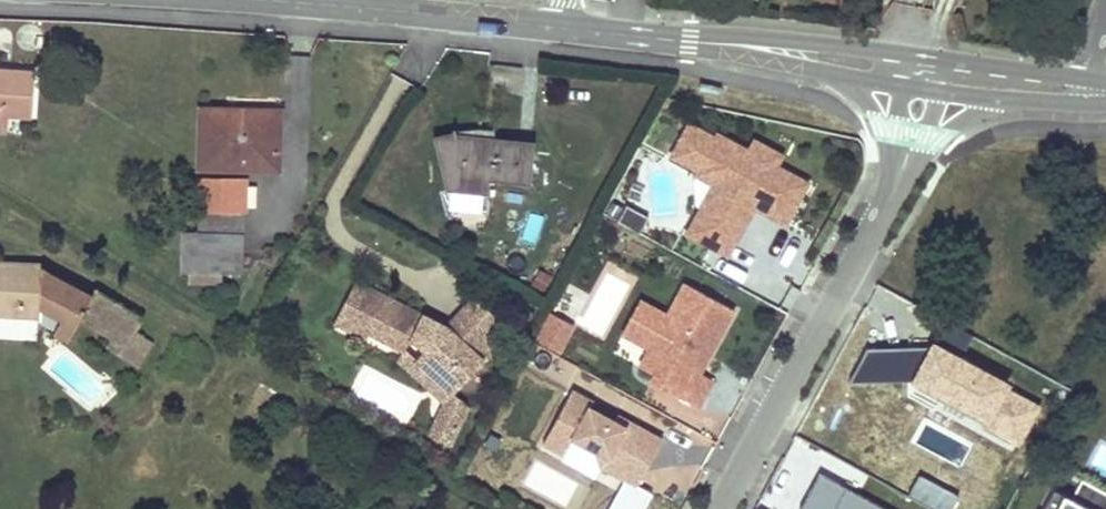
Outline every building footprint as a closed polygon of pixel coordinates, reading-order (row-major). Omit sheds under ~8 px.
[(19,130),(24,69),(0,67),(0,129),(19,130)] [(276,167),(276,138),(276,110),(203,106),(200,165),(276,167)] [(687,234),(726,255),(753,206),(785,223),(807,183),(775,166),(772,170),(748,156),(750,152),(718,135),(716,139),(690,125),(672,157),(698,171),(696,175),(714,185),(729,194),(716,218),(701,210),(687,234)] [(445,188),(465,191),(485,193),(487,178),(527,182),(531,139),(456,131),(433,134),(445,188)] [(780,155),(756,142),(750,152),(748,156),(772,170),(775,166),(780,155)] [(242,177),(197,177),(197,211),(242,211),(242,177)] [(729,194),(714,185),(701,210),(716,218),(729,194)] [(183,231),(183,251),(183,271),(191,271),(221,271),(243,271),(242,211),(197,211),(198,231),(183,231)] [(117,346),(114,351),(130,360),(144,339),(132,332),(141,318),(99,294),(94,302),(45,272),(44,263),(0,261),(0,312),(42,313),(43,322),(72,338),(84,320),(120,341),(117,346)] [(221,271),(191,271),(191,281),(221,281),(221,271)] [(414,334),(419,336),(428,345),(418,354),(452,390),(484,359),(477,352),(506,323),(479,295),(460,313),(477,331),(466,341),(450,324),(442,331),(427,323),(430,313),(361,274),(338,315),(356,324),(360,318),(372,325),(408,344),(414,334)] [(734,310),(684,283),(667,315),(659,310),(641,344),(649,348),(639,366),(654,374),(672,384),(668,391),(698,407),(713,380),(699,373),(734,310)] [(641,344),(659,310),(641,301),(623,334),(641,344)] [(558,351),(573,324),(550,312),(535,339),(558,351)] [(430,313),(427,323),(442,331),(450,324),(430,313)] [(460,313),(450,324),(466,341),(477,331),(460,313)] [(360,318),(356,324),(368,331),(372,325),(360,318)] [(414,334),(408,344),(402,353),(445,397),(435,415),(455,426),(467,404),(452,390),(418,354),(428,345),(419,336),(414,334)] [(141,366),(153,345),(144,339),(130,360),(141,366)] [(931,349),(930,351),(867,351),(851,381),(913,381),(907,393),(1016,452),(1040,407),(931,349)] [(672,384),(654,374),(650,381),(668,391),(672,384)] [(626,481),(636,486),(662,439),(628,420),(625,426),(614,420),(589,406),(592,400),(572,389),(543,442),(563,454),(572,437),(596,451),(599,466),(626,481)] [(625,426),(628,420),(617,414),(614,420),(625,426)] [(446,440),(455,426),(435,415),(426,430),(446,440)] [(820,473),(800,508),(885,508),(820,473)] [(921,476),(909,497),(932,508),(954,508),(961,497),(921,476)] [(626,481),(611,508),(647,508),(654,495),(636,486),(626,481)] [(1081,485),(1073,500),(1053,490),(1043,508),(1105,508),(1105,498),(1081,485)]
